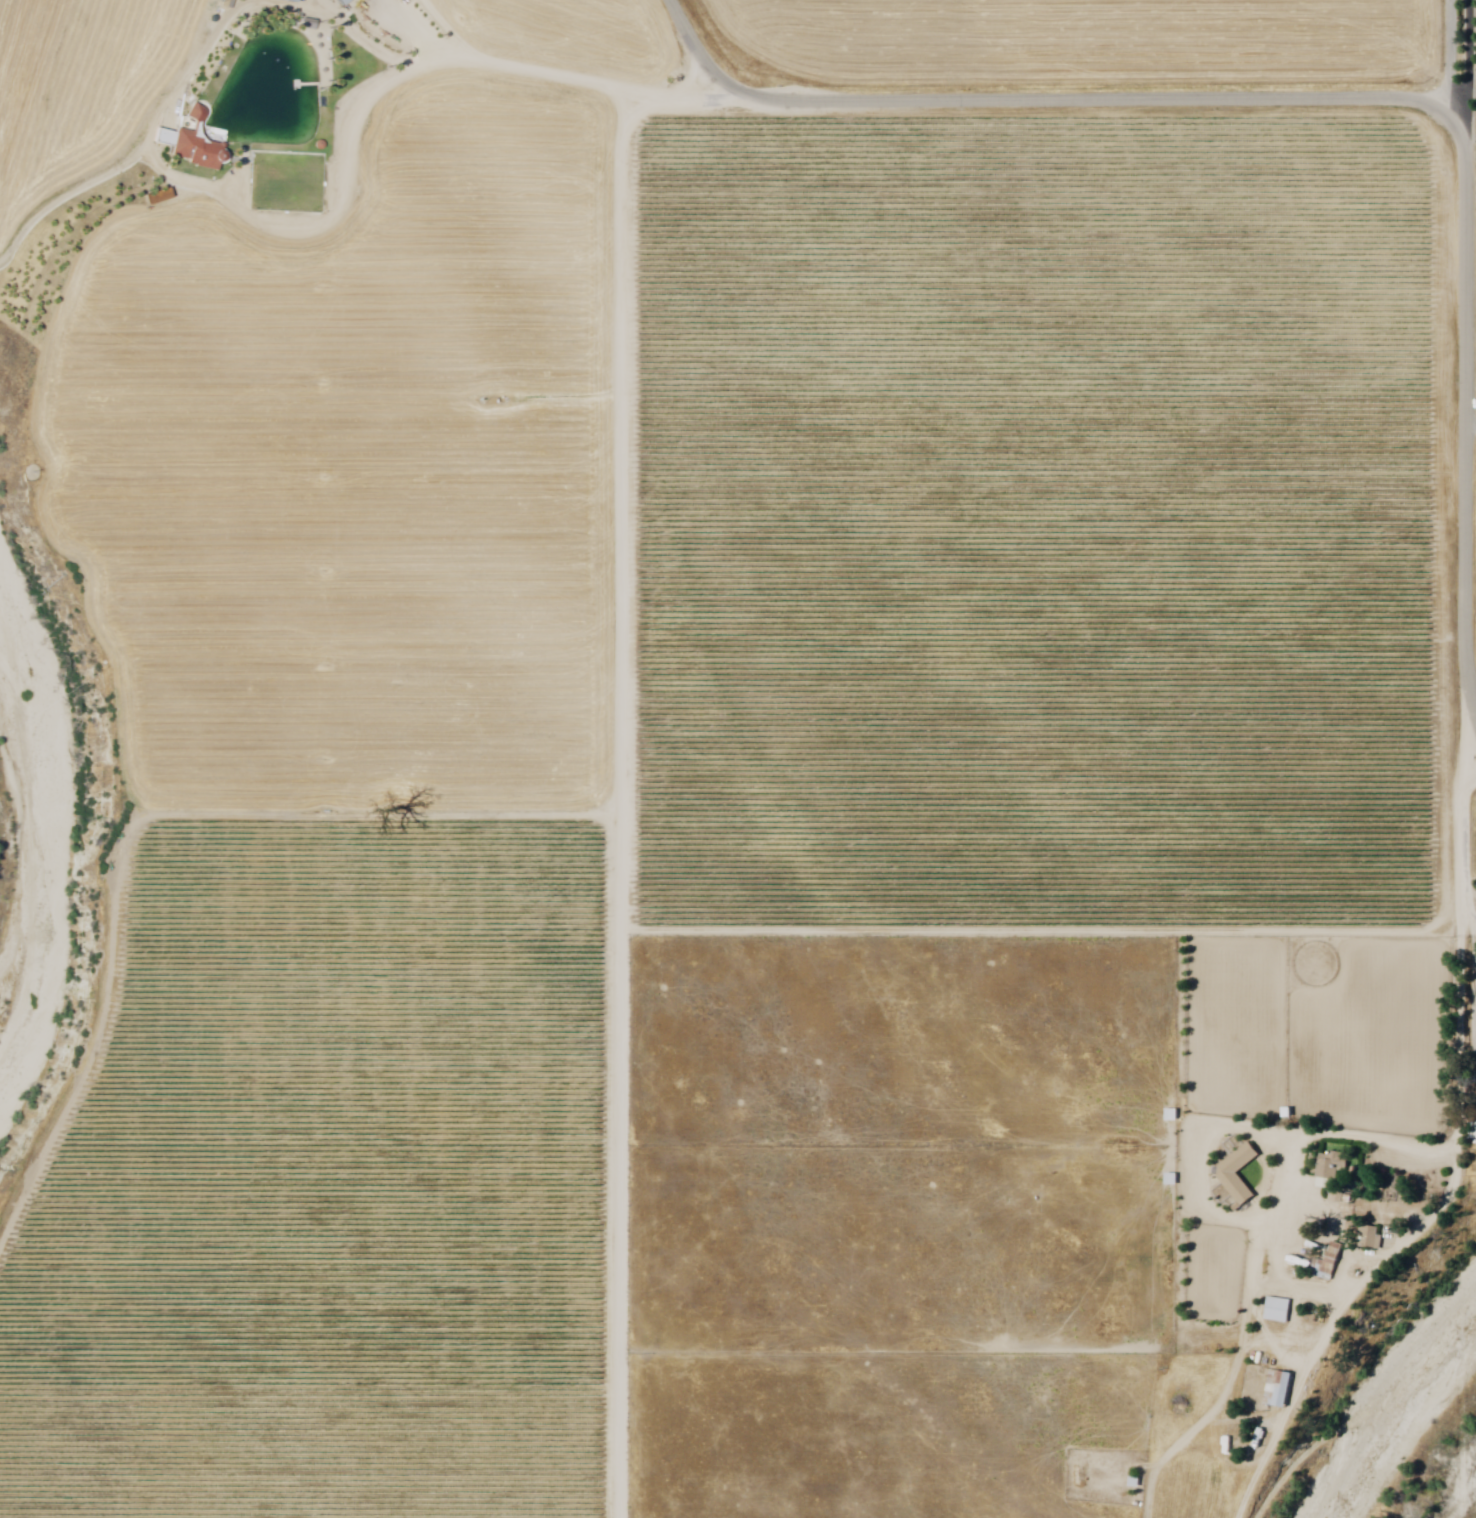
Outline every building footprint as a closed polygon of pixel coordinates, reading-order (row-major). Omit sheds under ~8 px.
[(158,127),(154,143),(172,145),(171,155),(219,171),(221,163),(224,163),(227,160),(228,157),(227,151),(224,148),(226,142),(222,140),(220,141),(212,139),(207,138),(203,135),(202,130),(202,125),(203,122),(205,118),(208,114),(208,109),(204,106),(200,103),(194,100),(186,115),(195,121),(193,130),(176,127),(177,131),(158,127)] [(1220,1177),(1222,1164),(1252,1142),(1261,1154),(1238,1173),(1259,1196),(1245,1208),(1220,1177)] [(1322,1154),(1333,1155),(1333,1151),(1356,1153),(1354,1180),(1320,1177),(1322,1154)] [(1363,1226),(1382,1227),(1381,1249),(1361,1248),(1363,1226)] [(1335,1242),(1328,1261),(1317,1257),(1311,1276),(1333,1284),(1346,1246),(1335,1242)] [(1271,1297),(1268,1319),(1291,1322),(1294,1300),(1271,1297)] [(1272,1369),(1297,1373),(1291,1408),(1266,1404),(1272,1369)]
